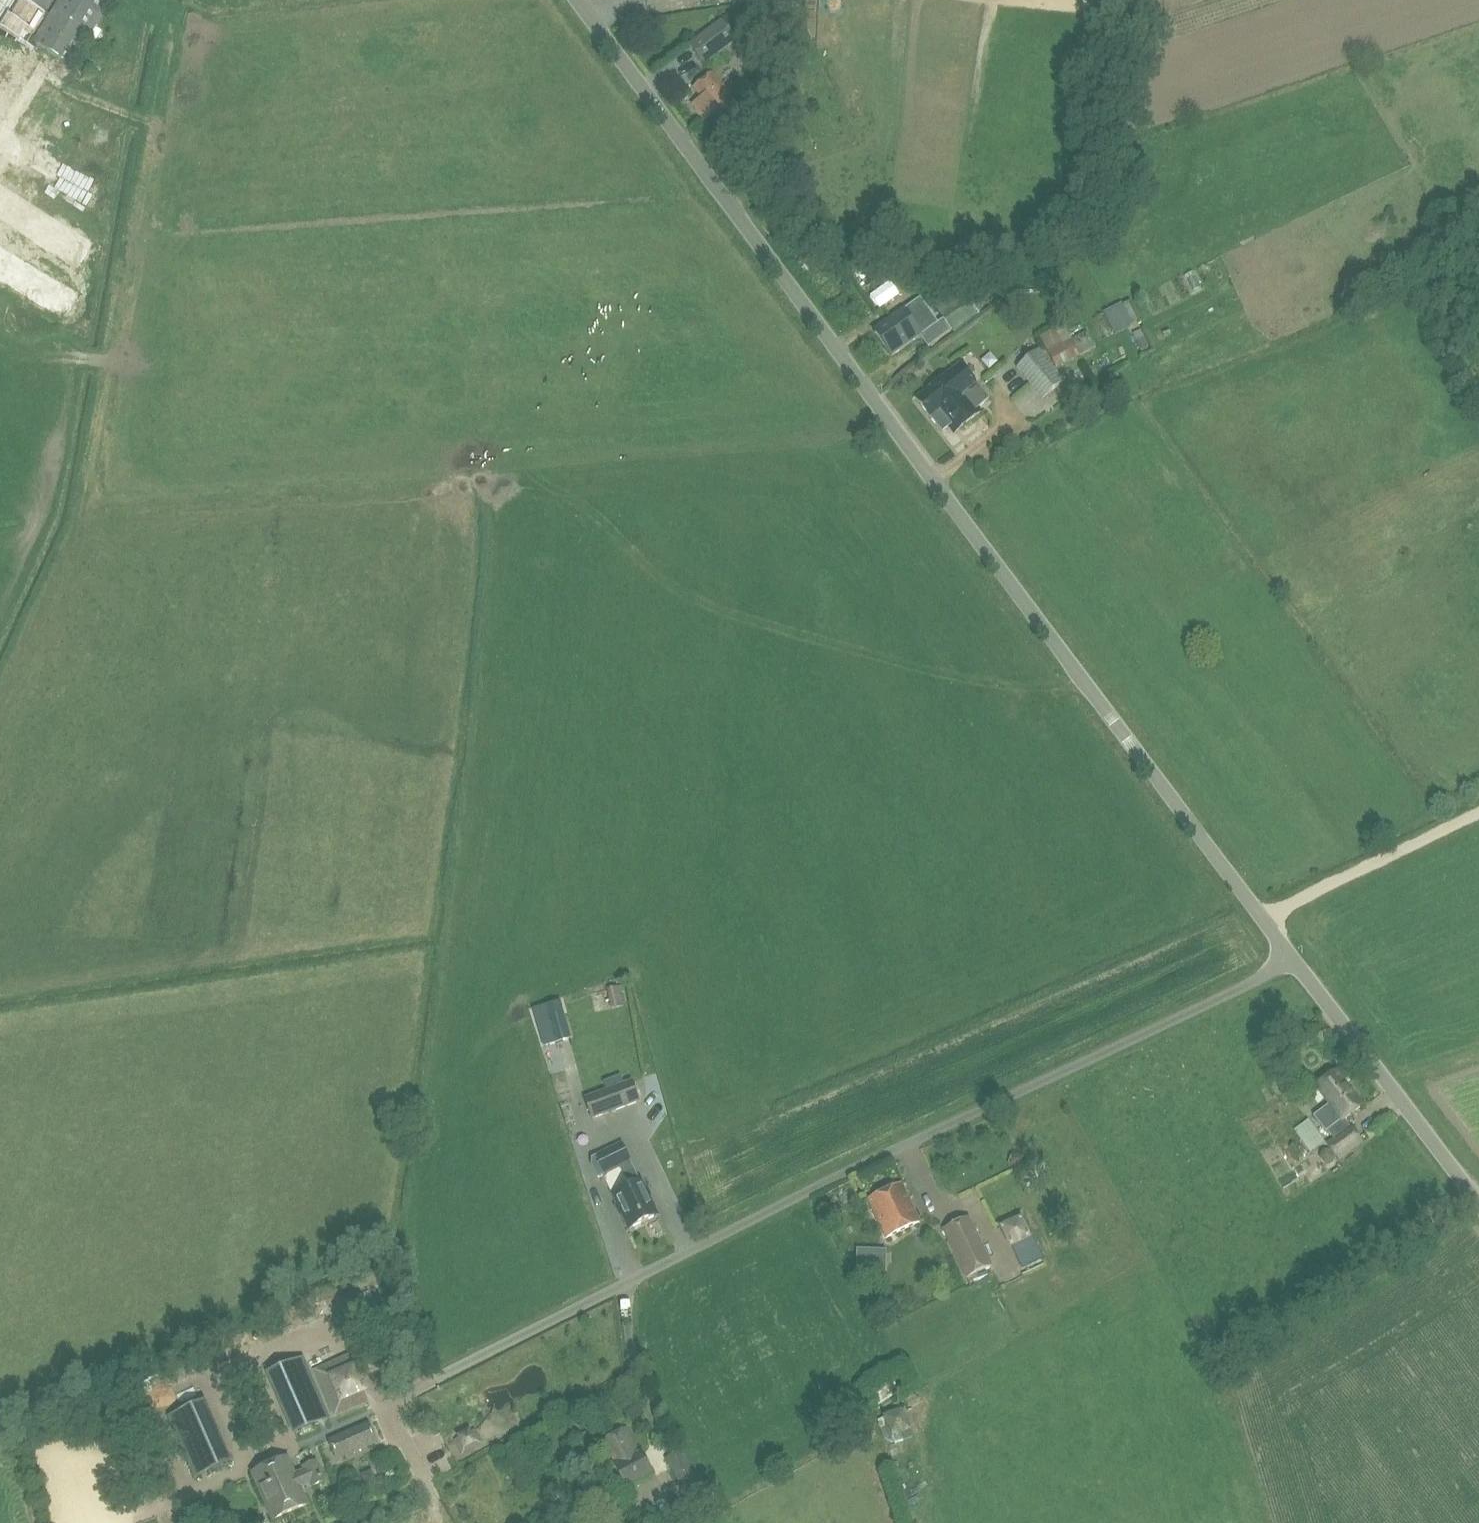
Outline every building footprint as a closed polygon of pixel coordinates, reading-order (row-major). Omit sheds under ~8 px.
[(688,45),(703,65),(737,40),(721,20),(688,45)] [(47,72),(43,83),(62,89),(66,78),(47,72)] [(713,72),(693,87),(703,100),(695,106),(704,118),(712,112),(721,124),(740,110),(713,72)] [(43,162),(35,175),(44,181),(69,141),(46,127),(30,154),(43,162)] [(92,200),(109,182),(82,156),(65,174),(92,200)] [(1101,337),(1112,331),(1113,333),(1137,320),(1129,304),(1123,307),(1121,303),(1103,313),(1092,319),(1101,337)] [(920,335),(902,310),(873,331),(891,356),(919,336),(927,347),(951,330),(943,319),(920,335)] [(1040,333),(1045,344),(1076,330),(1071,320),(1040,333)] [(1089,323),(1077,331),(1088,346),(1099,338),(1089,323)] [(1047,353),(1055,368),(1080,355),(1071,340),(1047,353)] [(1015,368),(1042,400),(1064,381),(1038,349),(1015,368)] [(988,399),(975,382),(960,363),(915,399),(930,419),(938,413),(948,426),(953,433),(980,411),(977,407),(988,399)] [(938,413),(930,419),(941,432),(948,426),(938,413)] [(606,988),(610,1008),(625,1005),(621,986),(606,988)] [(571,1039),(563,1009),(546,1014),(555,1044),(571,1039)] [(1362,1105),(1336,1070),(1315,1086),(1328,1104),(1340,1121),(1344,1119),(1362,1105)] [(584,1097),(591,1119),(640,1101),(632,1079),(584,1097)] [(1284,1113),(1310,1152),(1324,1142),(1304,1112),(1305,1112),(1298,1101),(1291,1106),(1292,1108),(1284,1113)] [(1361,1142),(1349,1126),(1344,1119),(1340,1121),(1328,1104),(1313,1115),(1325,1131),(1327,1131),(1333,1139),(1326,1143),(1338,1160),(1361,1142)] [(622,1166),(630,1162),(621,1142),(595,1155),(600,1166),(595,1168),(599,1176),(603,1174),(612,1194),(631,1185),(622,1166)] [(629,1229),(657,1215),(640,1180),(631,1185),(612,1194),(629,1229)] [(919,1221),(901,1183),(867,1199),(886,1237),(919,1221)] [(992,1266),(969,1215),(942,1228),(965,1278),(992,1266)] [(996,1226),(1009,1249),(1032,1238),(1021,1215),(996,1226)] [(317,1372),(336,1416),(368,1401),(349,1358),(317,1372)] [(882,1396),(905,1384),(899,1373),(876,1384),(882,1396)] [(274,1414),(286,1443),(316,1430),(303,1401),(274,1414)] [(883,1415),(890,1437),(912,1430),(904,1407),(883,1415)] [(337,1459),(376,1442),(368,1424),(331,1441),(337,1459)] [(454,1440),(461,1455),(482,1443),(475,1429),(454,1440)] [(615,1466),(625,1486),(651,1472),(641,1452),(639,1453),(627,1429),(604,1441),(616,1465),(615,1466)] [(921,1431),(906,1434),(908,1449),(924,1446),(921,1431)] [(684,1494),(695,1515),(710,1507),(699,1487),(700,1486),(681,1449),(665,1458),(684,1495),(684,1494)] [(206,1473),(224,1466),(218,1451),(200,1459),(206,1473)] [(327,1497),(322,1487),(328,1484),(327,1483),(340,1477),(333,1459),(320,1466),(322,1471),(316,1474),(306,1453),(273,1468),(293,1512),(327,1497)] [(189,1464),(195,1478),(206,1473),(200,1459),(189,1464)] [(343,1492),(332,1497),(339,1510),(349,1505),(343,1492)] [(666,1522),(684,1522),(689,1520),(682,1511),(666,1522)]
